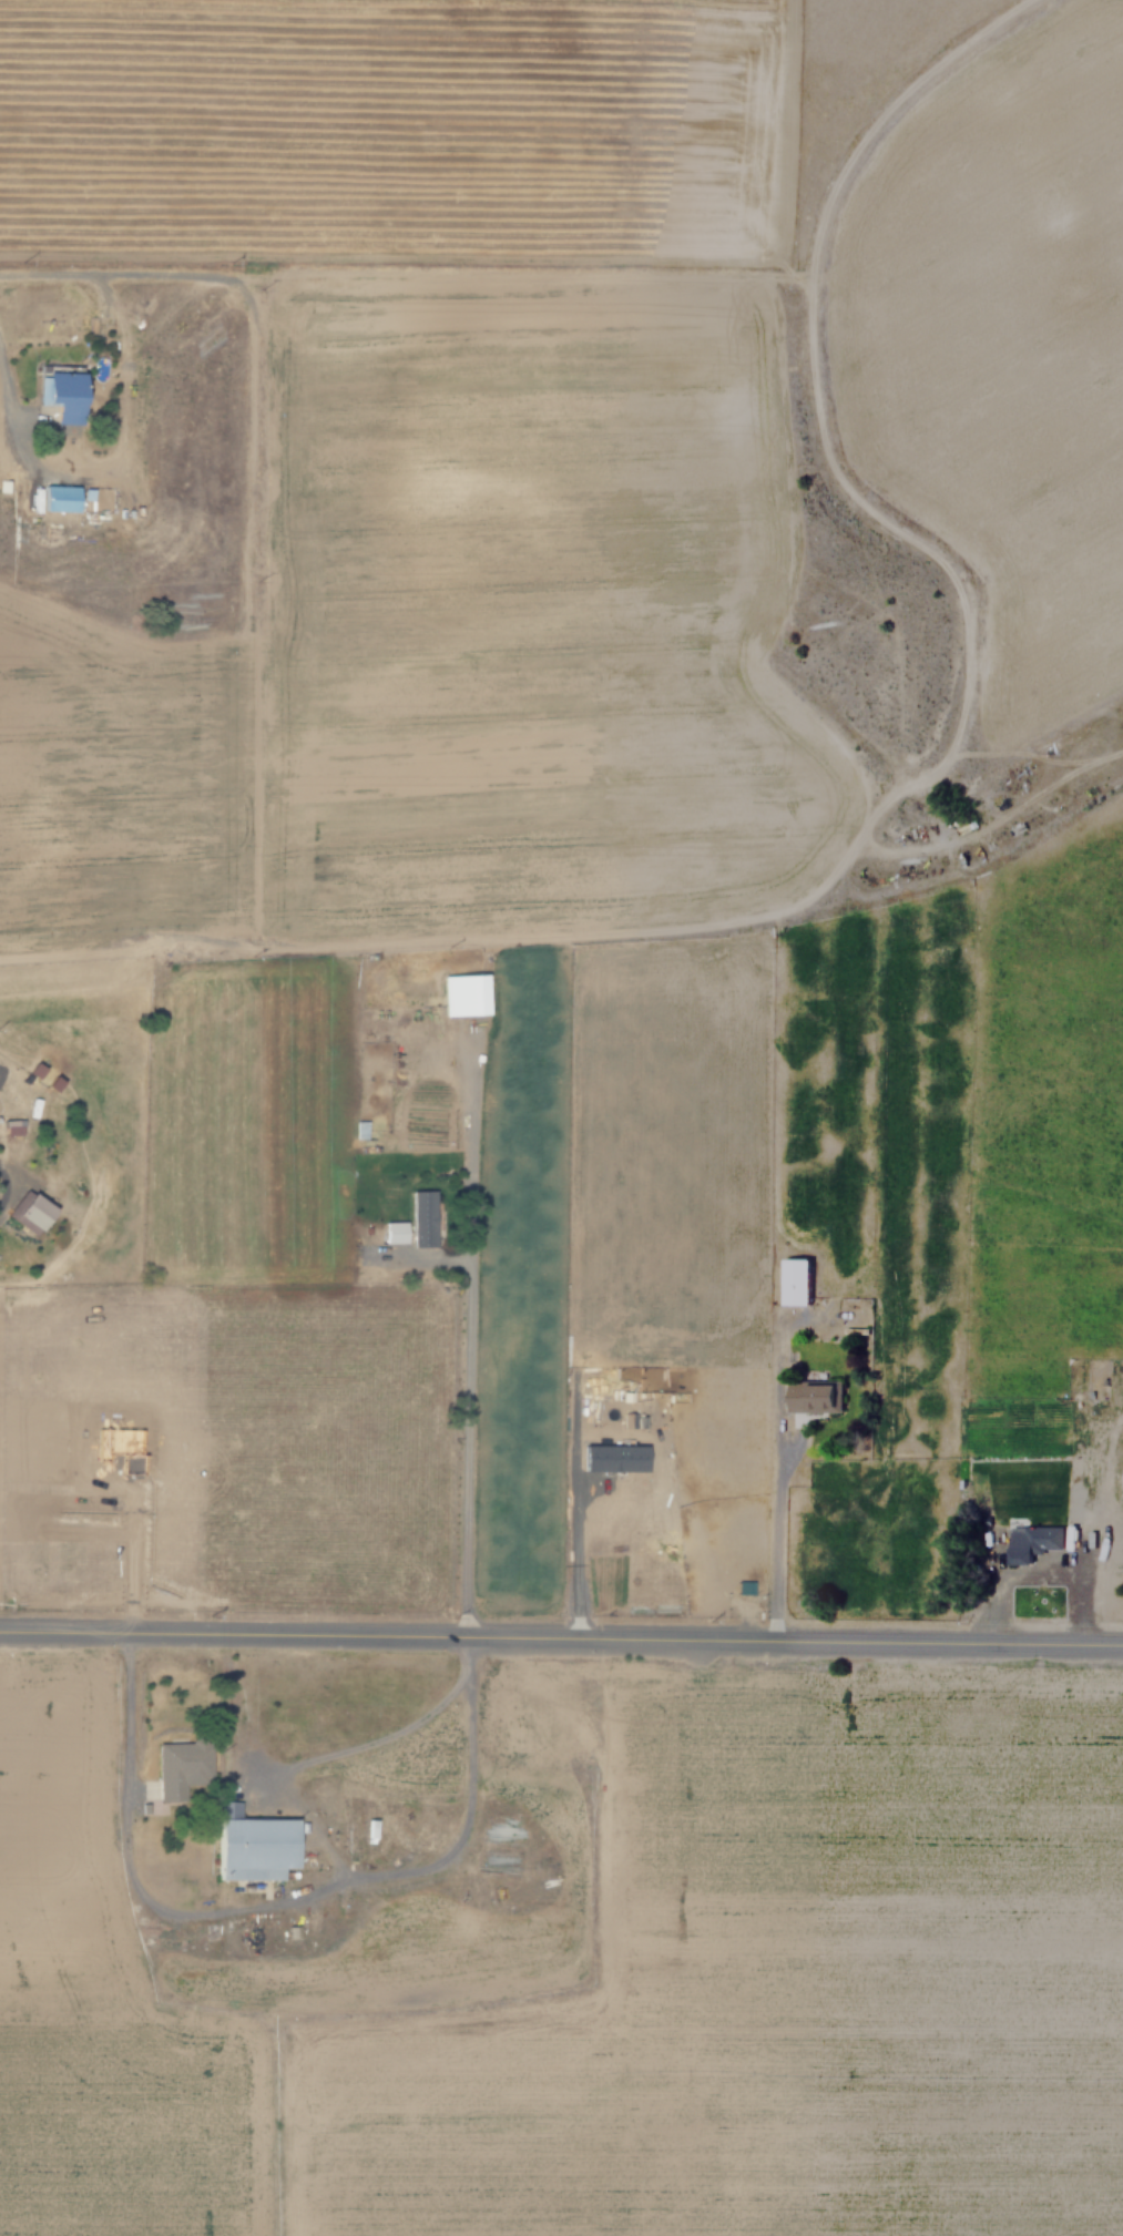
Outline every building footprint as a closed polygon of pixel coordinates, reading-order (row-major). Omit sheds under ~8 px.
[(37,406),(53,406),(52,425),(78,425),(79,366),(37,366),(37,406)] [(75,487),(41,486),(40,511),(75,511),(75,487)] [(441,1017),(481,1017),(481,974),(441,974),(441,1017)] [(1,1135),(21,1134),(21,1120),(1,1120),(1,1135)] [(32,1235),(50,1209),(22,1190),(4,1215),(32,1235)] [(433,1246),(433,1190),(410,1190),(410,1246),(433,1246)] [(405,1222),(382,1222),(382,1243),(405,1243),(405,1222)] [(780,1306),(807,1306),(807,1258),(780,1258),(780,1306)] [(841,1411),(841,1379),(786,1379),(786,1411),(841,1411)] [(581,1444),(580,1471),(643,1472),(643,1447),(581,1444)] [(1008,1565),(1029,1565),(1029,1554),(1043,1554),(1043,1550),(1061,1550),(1061,1527),(1009,1527),(1008,1565)] [(155,1742),(155,1781),(145,1781),(145,1800),(183,1800),(182,1785),(208,1785),(208,1740),(155,1742)] [(290,1818),(215,1817),(215,1879),(277,1879),(277,1867),(290,1867),(290,1818)]
